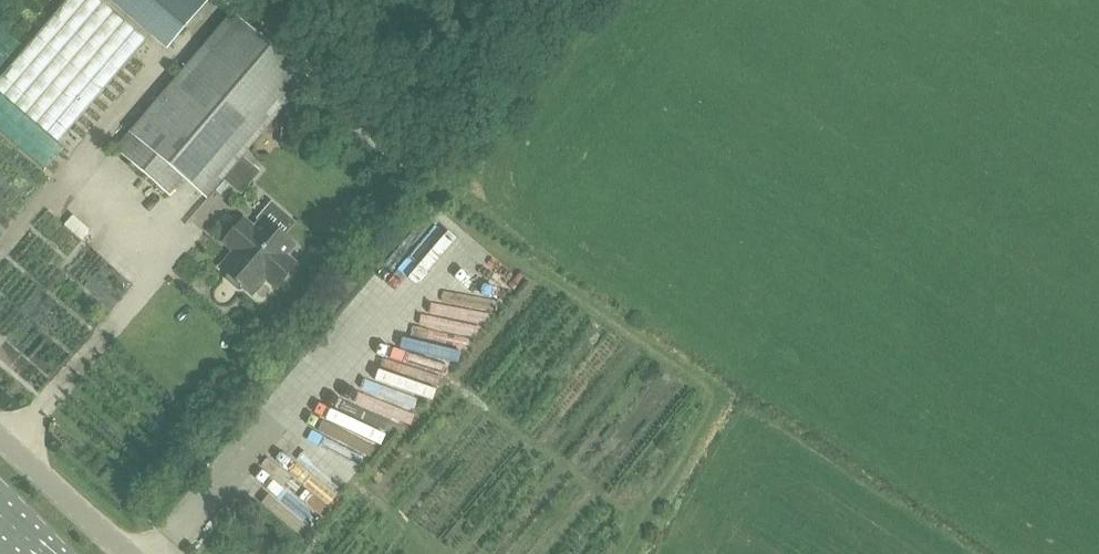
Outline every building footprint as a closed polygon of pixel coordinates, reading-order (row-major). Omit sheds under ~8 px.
[(0,78),(0,90),(59,141),(149,39),(104,0),(68,0),(0,78)] [(168,48),(209,0),(111,0),(168,48)] [(131,132),(116,149),(169,194),(183,177),(206,197),(308,78),(233,14),(131,133),(131,132)] [(237,249),(221,267),(228,273),(227,279),(239,290),(245,288),(252,294),(266,278),(276,287),(296,264),(286,255),(294,246),(262,219),(255,228),(245,219),(224,243),(225,244),(228,241),(237,249)]
